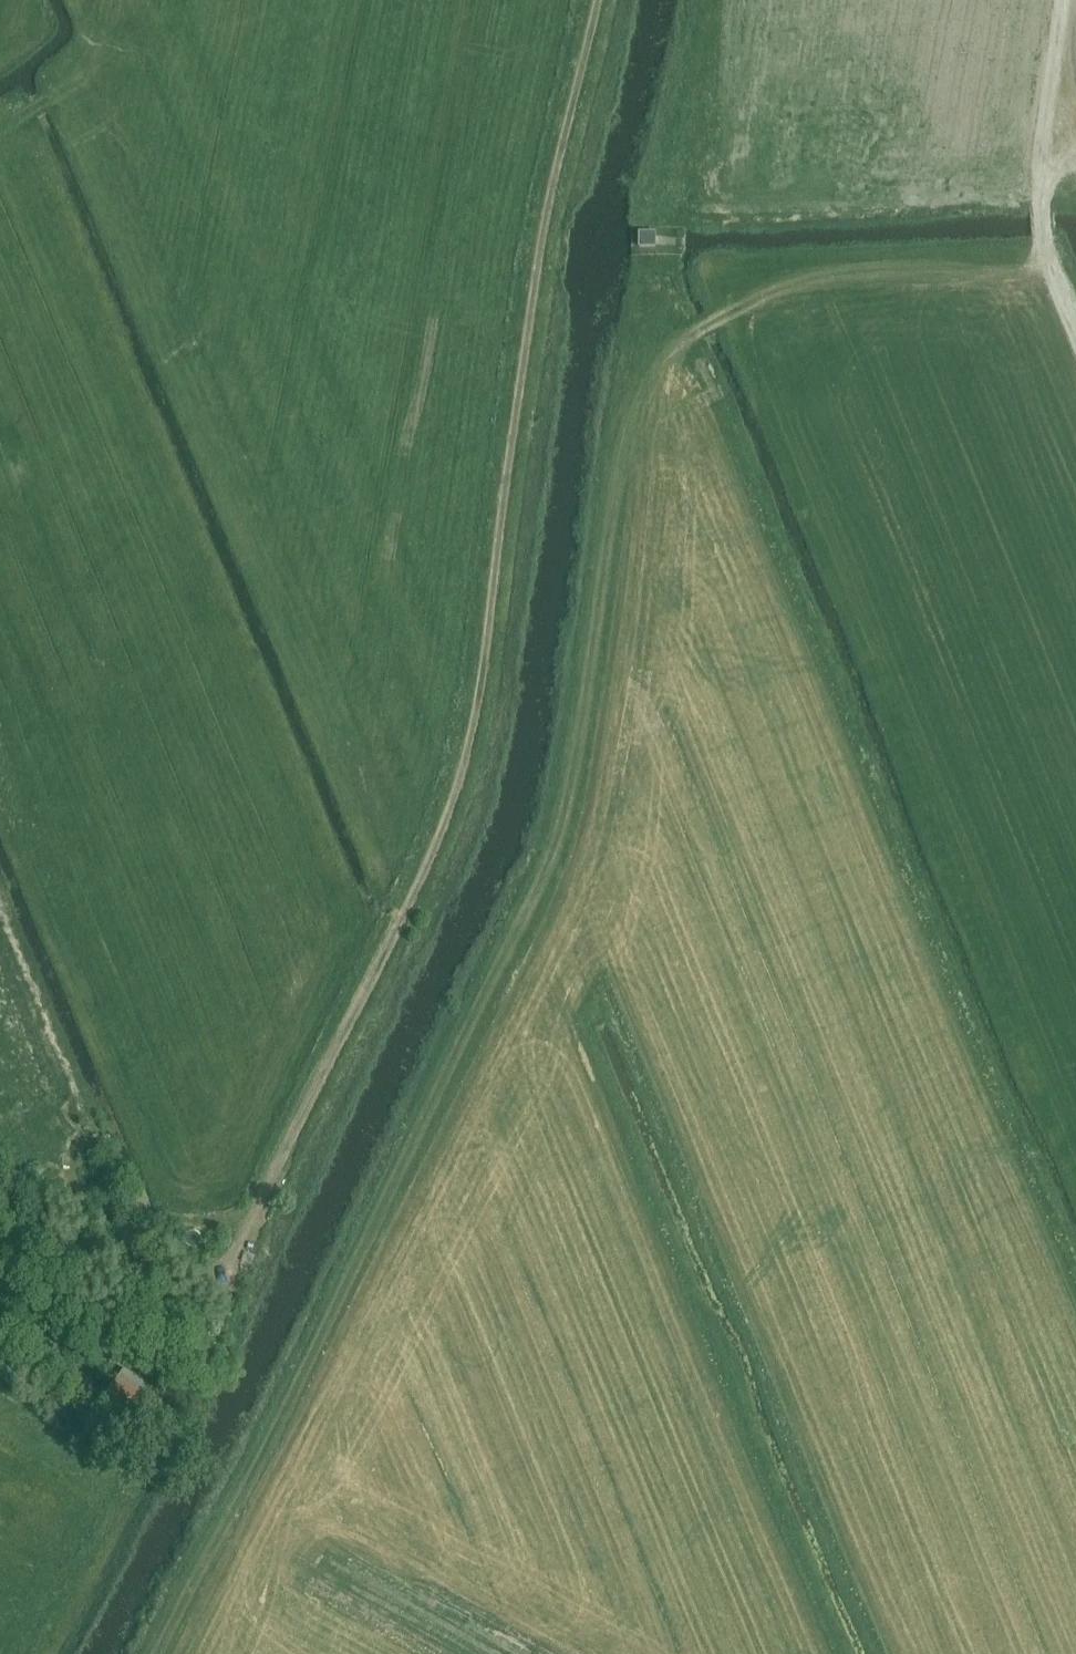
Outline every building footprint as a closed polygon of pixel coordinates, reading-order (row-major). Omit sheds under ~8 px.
[(655,244),(655,229),(638,230),(638,245),(655,244)] [(108,1328),(96,1348),(136,1371),(148,1352),(108,1328)] [(126,1368),(100,1410),(115,1418),(119,1411),(145,1427),(165,1396),(167,1393),(126,1368)]
